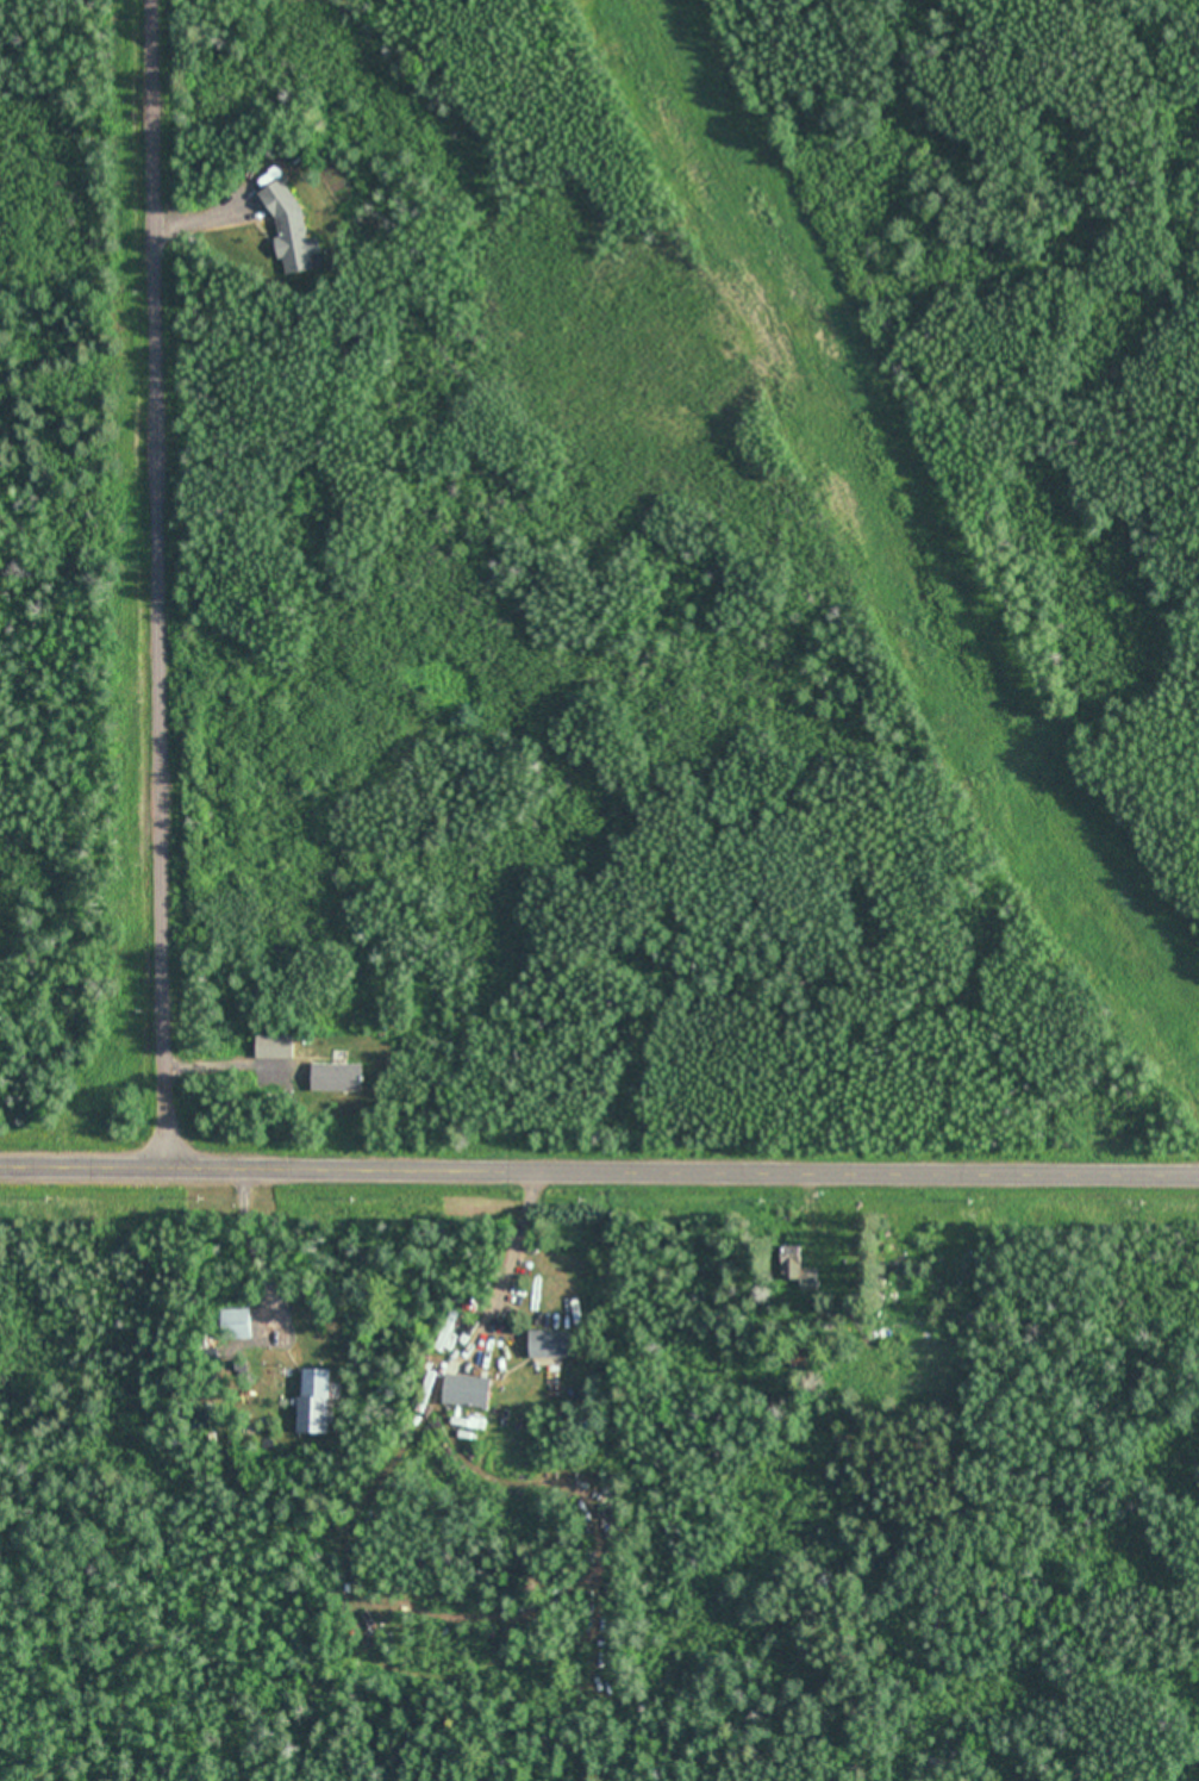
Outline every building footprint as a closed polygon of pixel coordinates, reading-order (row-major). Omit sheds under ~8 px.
[(258,193),(272,217),(283,277),(314,271),(312,258),(321,253),(318,238),(308,240),(303,211),(284,180),(279,181),(258,193)] [(293,1033),(255,1033),(255,1058),(293,1058),(293,1033)] [(311,1091),(362,1091),(362,1063),(311,1063),(311,1091)] [(816,1291),(816,1269),(800,1269),(800,1247),(783,1246),(782,1290),(816,1291)] [(251,1309),(221,1309),(221,1340),(251,1340),(251,1309)] [(529,1358),(579,1358),(579,1332),(529,1332),(529,1358)] [(804,1367),(803,1352),(790,1352),(791,1368),(804,1367)] [(329,1433),(329,1369),(299,1369),(299,1433),(329,1433)] [(488,1410),(491,1379),(445,1373),(442,1404),(488,1410)]
